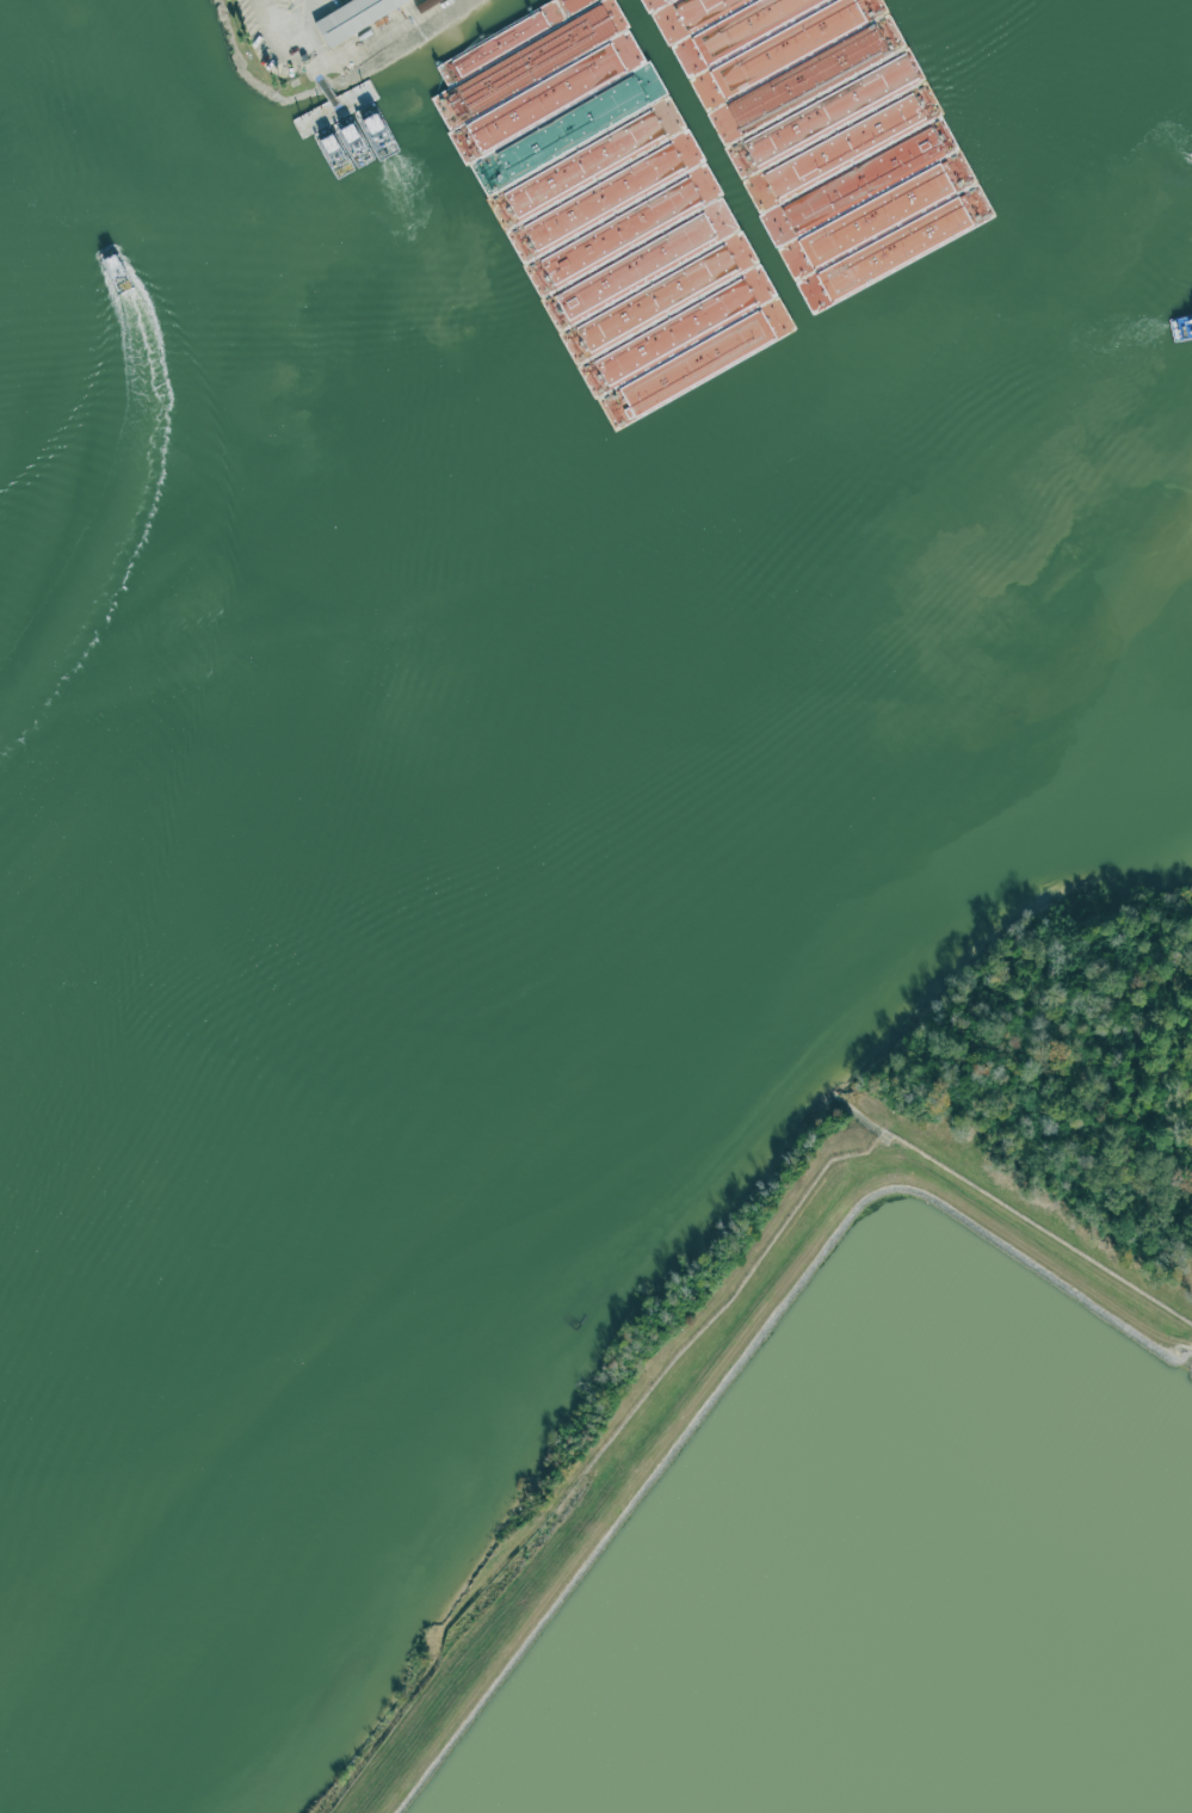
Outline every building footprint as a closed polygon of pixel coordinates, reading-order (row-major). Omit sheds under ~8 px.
[(326,43),(408,0),(344,0),(313,17),(326,43)]
